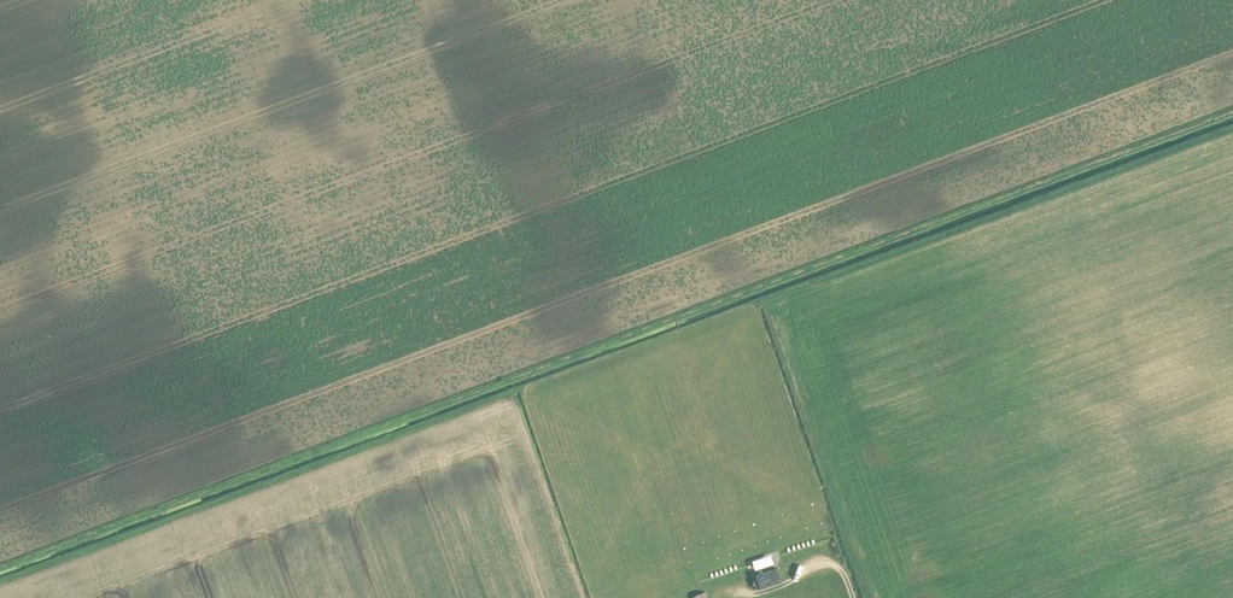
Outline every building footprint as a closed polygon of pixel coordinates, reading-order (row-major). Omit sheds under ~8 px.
[(778,567),(757,574),(758,578),(761,587),(762,588),(783,580),(778,567)]
